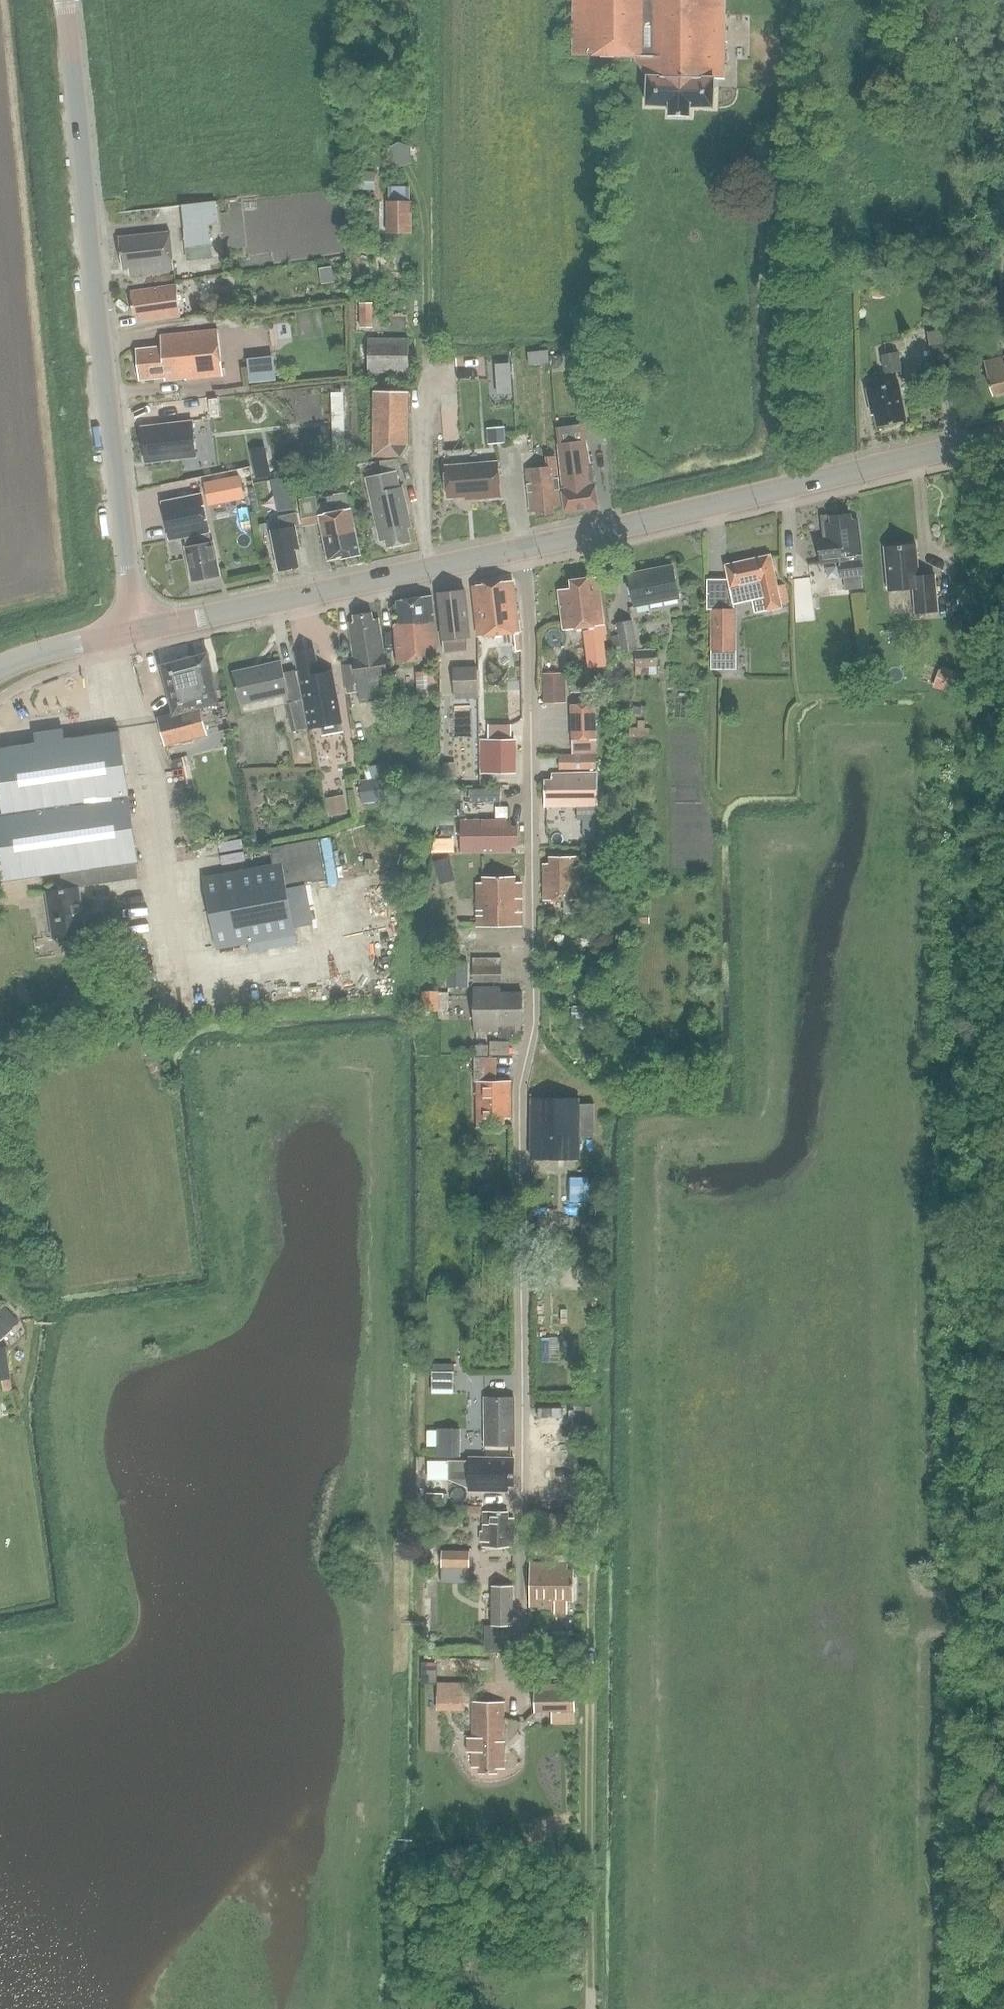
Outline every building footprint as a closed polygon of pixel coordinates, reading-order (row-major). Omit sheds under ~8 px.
[(574,52),(635,53),(647,69),(646,102),(668,100),(668,111),(691,112),(691,102),(716,103),(716,75),(724,75),(725,0),(574,0),(574,52)] [(408,200),(408,186),(388,186),(388,200),(385,200),(385,233),(411,232),(410,200),(408,200)] [(218,202),(183,205),(187,248),(213,246),(211,226),(220,225),(218,202)] [(131,271),(175,266),(171,228),(120,233),(123,267),(130,266),(131,271)] [(322,285),(329,284),(335,283),(333,268),(320,270),(322,285)] [(139,317),(180,312),(177,282),(131,287),(133,312),(139,311),(139,317)] [(371,327),(371,303),(358,303),(358,327),(371,327)] [(972,319),(970,305),(960,306),(961,320),(972,319)] [(223,374),(218,327),(160,332),(161,344),(137,347),(140,377),(165,374),(165,378),(185,376),(185,377),(223,374)] [(367,369),(393,370),(406,371),(408,340),(368,338),(367,369)] [(930,345),(935,368),(956,364),(952,341),(930,345)] [(901,369),(898,350),(881,354),(885,372),(901,369)] [(550,351),(528,353),(530,366),(536,365),(551,363),(550,355),(550,351)] [(550,355),(551,363),(552,370),(559,369),(563,362),(562,354),(550,355)] [(986,360),(993,392),(1003,390),(1003,356),(986,360)] [(247,380),(275,379),(275,368),(247,369),(247,380)] [(877,425),(906,419),(899,382),(867,388),(872,415),(875,414),(877,425)] [(405,445),(406,394),(371,393),(370,455),(396,456),(405,445)] [(197,424),(146,431),(150,467),(201,461),(197,424)] [(487,429),(488,445),(506,444),(505,428),(501,428),(487,429)] [(587,441),(558,445),(564,493),(563,493),(565,514),(597,508),(594,488),(597,488),(594,473),(592,473),(587,441)] [(555,509),(561,508),(556,456),(547,457),(548,467),(527,469),(531,513),(537,512),(538,518),(556,515),(555,509)] [(446,470),(448,502),(467,500),(468,504),(501,502),(499,466),(446,470)] [(403,488),(401,488),(398,474),(368,480),(381,542),(387,541),(389,549),(412,543),(408,528),(411,527),(403,488)] [(241,476),(223,480),(227,503),(245,499),(241,476)] [(287,478),(271,481),(274,497),(290,494),(287,478)] [(337,509),(320,513),(316,497),(300,500),(304,527),(321,523),(329,561),(342,558),(343,559),(361,555),(348,493),(334,495),(337,509)] [(173,542),(195,537),(195,535),(211,532),(212,532),(205,497),(165,505),(173,542)] [(283,529),(272,532),(280,571),(300,567),(297,550),(301,549),(297,530),(296,527),(301,526),(299,516),(299,513),(280,517),(283,529)] [(864,586),(857,521),(851,521),(850,515),(831,517),(832,524),(824,525),(825,540),(819,540),(822,564),(841,562),(843,577),(850,576),(851,587),(864,586)] [(211,532),(195,535),(195,537),(197,546),(187,548),(194,582),(220,576),(211,532)] [(935,576),(920,577),(917,545),(886,548),(889,591),(914,589),(916,614),(938,612),(935,576)] [(768,556),(726,564),(730,586),(731,590),(762,584),(767,612),(782,609),(771,555),(768,556)] [(634,608),(680,597),(672,563),(626,573),(634,608)] [(480,633),(519,626),(512,578),(473,584),(480,633)] [(564,631),(605,626),(599,579),(571,582),(572,589),(559,591),(564,631)] [(762,584),(731,590),(734,601),(754,597),(757,614),(767,612),(762,584)] [(465,591),(438,595),(443,641),(444,653),(469,650),(469,638),(471,638),(465,591)] [(392,661),(393,661),(432,656),(432,633),(426,594),(395,598),(398,621),(387,622),(392,661)] [(739,652),(738,609),(718,609),(718,599),(707,599),(707,609),(713,609),(713,652),(728,652),(739,652)] [(355,664),(343,666),(345,683),(357,681),(359,692),(361,705),(388,700),(384,676),(389,675),(384,647),(380,620),(374,620),(373,613),(353,616),(354,623),(348,624),(354,655),(355,664)] [(640,649),(634,620),(618,623),(621,636),(613,637),(616,650),(623,648),(624,652),(640,649)] [(607,641),(605,626),(584,629),(588,668),(607,666),(604,641),(607,641)] [(341,732),(342,732),(332,672),(318,674),(313,649),(295,652),(308,729),(319,727),(321,735),(341,732)] [(197,704),(220,698),(207,651),(161,663),(174,711),(157,716),(164,742),(204,731),(197,704)] [(713,652),(713,671),(728,670),(728,652),(713,652)] [(658,653),(636,654),(637,674),(641,674),(658,673),(658,662),(658,653)] [(293,732),(308,729),(300,694),(294,667),(285,670),(282,658),(232,670),(239,701),(286,690),(290,704),(286,705),(293,732)] [(477,699),(476,667),(453,668),(453,700),(477,699)] [(867,667),(853,667),(853,683),(867,682),(867,667)] [(958,673),(940,667),(934,688),(951,694),(953,695),(953,694),(958,680),(960,674),(958,673)] [(416,673),(419,701),(438,699),(436,671),(416,673)] [(547,703),(567,702),(566,686),(546,687),(547,703)] [(573,741),(598,740),(596,705),(571,706),(573,741)] [(634,706),(632,714),(641,715),(642,708),(634,706)] [(511,740),(511,725),(489,726),(489,740),(511,740)] [(135,877),(132,856),(135,856),(117,731),(9,746),(0,755),(0,791),(3,811),(0,811),(0,878),(60,870),(61,882),(110,875),(111,880),(135,877)] [(489,740),(487,740),(488,774),(513,774),(513,740),(511,740),(489,740)] [(560,772),(597,771),(597,755),(560,756),(560,772)] [(455,767),(442,767),(442,782),(455,782),(455,767)] [(578,808),(598,808),(597,774),(552,774),(552,780),(544,780),(545,800),(552,800),(552,809),(578,808)] [(358,784),(361,806),(394,802),(391,779),(358,784)] [(498,788),(474,789),(475,801),(499,800),(498,788)] [(346,804),(328,808),(329,817),(348,814),(346,804)] [(578,808),(578,821),(598,821),(598,808),(578,808)] [(441,817),(441,826),(442,826),(454,826),(454,817),(441,817)] [(462,821),(462,851),(474,851),(474,829),(509,829),(509,821),(462,821)] [(509,829),(474,829),(474,851),(510,851),(510,845),(517,845),(516,829),(509,829)] [(319,840),(313,841),(271,849),(274,865),(204,878),(218,951),(297,936),(288,887),(327,880),(319,840)] [(577,887),(577,854),(550,854),(550,860),(543,860),(543,897),(563,897),(563,908),(574,908),(574,897),(589,897),(590,887),(577,887)] [(447,857),(432,862),(437,882),(453,878),(447,857)] [(79,885),(111,880),(110,875),(61,882),(62,888),(45,890),(51,937),(85,932),(79,885)] [(518,926),(519,883),(512,883),(512,876),(486,876),(486,882),(480,882),(480,926),(518,926)] [(639,911),(639,925),(649,925),(649,911),(639,911)] [(473,962),(473,983),(502,983),(502,961),(483,960),(483,962),(473,962)] [(467,987),(467,962),(446,962),(447,987),(467,987)] [(154,963),(127,966),(130,983),(156,979),(154,963)] [(511,1028),(520,1028),(519,993),(513,994),(513,986),(474,987),(474,1031),(498,1031),(498,1039),(511,1039),(511,1028)] [(439,992),(422,992),(422,1011),(439,1012),(439,992)] [(476,1056),(489,1056),(489,1046),(476,1046),(476,1056)] [(508,1079),(497,1079),(497,1058),(475,1058),(475,1079),(476,1079),(477,1126),(503,1126),(503,1118),(509,1118),(508,1079)] [(531,1105),(531,1157),(579,1157),(579,1136),(595,1136),(595,1105),(579,1105),(569,1105),(569,1097),(541,1097),(541,1105),(531,1105)] [(0,1342),(12,1331),(11,1330),(19,1321),(4,1305),(0,1309),(0,1342)] [(0,1348),(0,1381),(10,1379),(6,1347),(0,1348)] [(456,1391),(456,1369),(434,1369),(434,1391),(456,1391)] [(515,1446),(515,1399),(486,1399),(486,1446),(515,1446)] [(457,1458),(457,1429),(433,1429),(433,1458),(457,1458)] [(510,1485),(511,1460),(470,1459),(470,1461),(469,1489),(504,1490),(504,1484),(510,1485)] [(427,1493),(426,1502),(438,1502),(444,1503),(444,1494),(427,1493)] [(574,1504),(565,1504),(566,1513),(574,1512),(574,1504)] [(483,1512),(483,1540),(487,1540),(487,1549),(516,1549),(515,1518),(509,1518),(508,1512),(483,1512)] [(443,1551),(443,1568),(469,1568),(469,1552),(443,1551)] [(573,1572),(567,1572),(566,1564),(529,1564),(529,1606),(555,1606),(555,1614),(568,1614),(567,1606),(568,1600),(573,1600),(573,1572)] [(489,1584),(489,1624),(509,1624),(509,1584),(489,1584)] [(470,1701),(470,1680),(438,1680),(439,1701),(470,1701)] [(535,1713),(576,1712),(575,1690),(565,1691),(549,1691),(535,1691),(535,1713)] [(502,1768),(502,1701),(473,1701),(473,1768),(478,1768),(478,1773),(497,1773),(497,1768),(502,1768)]
